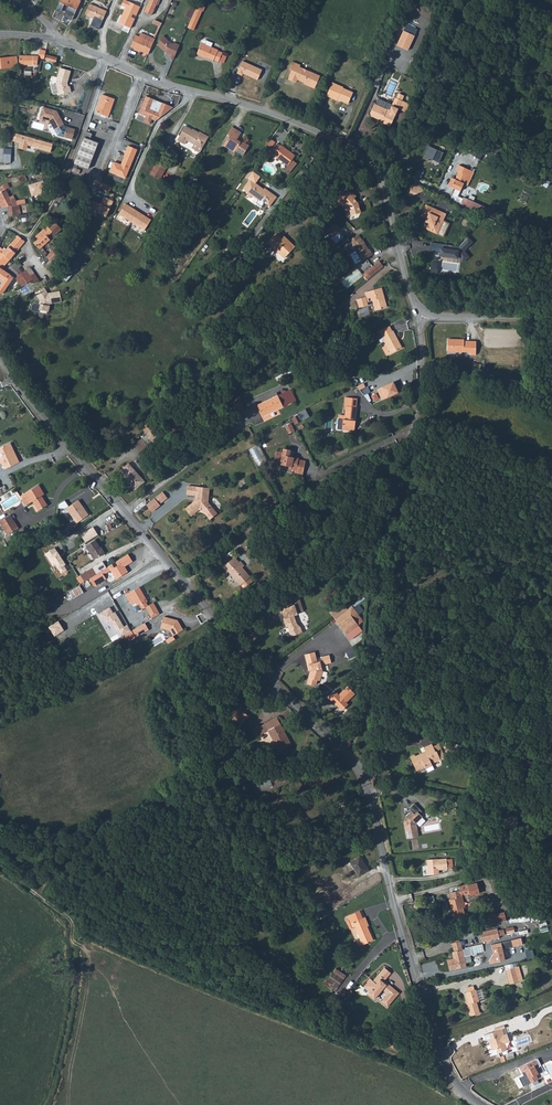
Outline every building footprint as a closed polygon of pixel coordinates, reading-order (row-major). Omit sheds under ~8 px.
[(53,9),(58,12),(61,4),(65,6),(61,15),(69,19),(77,0),(76,0),(57,0),(53,9)] [(140,9),(143,0),(129,0),(128,2),(139,8),(140,9)] [(152,15),(156,5),(158,5),(160,0),(150,0),(144,12),(152,15)] [(204,5),(196,1),(194,6),(201,9),(203,9),(204,5)] [(100,21),(105,9),(88,2),(84,9),(84,11),(86,13),(95,18),(94,19),(100,21)] [(129,29),(139,8),(128,2),(117,22),(129,29)] [(194,6),(186,24),(192,27),(201,9),(194,6)] [(100,27),(105,29),(108,24),(103,21),(100,27)] [(399,27),(411,32),(413,26),(402,21),(399,27)] [(399,27),(393,42),(404,47),(411,32),(399,27)] [(128,46),(145,54),(152,38),(138,32),(136,36),(133,34),(128,46)] [(166,57),(171,60),(177,46),(171,43),(170,45),(161,36),(157,40),(158,41),(155,45),(162,54),(167,56),(166,57)] [(213,58),(218,60),(222,51),(217,48),(217,47),(211,45),(212,41),(205,38),(202,38),(195,53),(202,56),(203,54),(213,58)] [(12,53),(0,55),(0,65),(13,64),(12,53)] [(241,59),(235,72),(242,75),(243,72),(255,78),(259,68),(241,59)] [(288,75),(291,76),(298,79),(297,81),(308,85),(313,73),(293,64),(294,62),(286,59),(283,66),(285,67),(282,74),(283,74),(282,77),(286,79),(288,75)] [(71,70),(60,66),(56,81),(59,93),(71,90),(69,84),(67,85),(66,80),(67,77),(68,77),(71,70)] [(321,93),(332,98),(332,97),(342,101),(346,91),(336,86),(337,85),(327,80),(321,93)] [(113,98),(101,94),(95,112),(107,116),(113,98)] [(398,97),(393,94),(392,94),(386,107),(371,101),(367,110),(368,114),(380,118),(380,122),(387,124),(395,105),(398,97)] [(162,103),(159,112),(151,109),(155,100),(146,96),(138,114),(145,117),(143,122),(149,125),(152,119),(156,120),(174,108),(162,103)] [(404,99),(398,97),(395,105),(401,107),(404,99)] [(42,106),(39,117),(48,120),(53,128),(63,123),(56,111),(42,106)] [(204,146),(211,134),(202,129),(201,131),(187,123),(179,137),(187,141),(188,138),(195,141),(204,146)] [(73,127),(67,126),(64,128),(62,136),(70,137),(73,127)] [(85,130),(73,163),(87,168),(97,142),(89,139),(91,133),(85,130)] [(234,144),(235,142),(238,136),(229,130),(225,138),(227,139),(221,149),(232,156),(233,154),(241,159),(247,148),(239,144),(238,146),(234,144)] [(55,141),(14,131),(13,139),(53,150),(55,141)] [(275,139),(271,136),(266,143),(270,146),(275,139)] [(202,150),(204,146),(195,141),(193,145),(202,150)] [(276,155),(284,145),(281,143),(280,144),(277,141),(271,149),(275,152),(273,153),(276,155)] [(125,175),(137,147),(128,143),(123,154),(124,154),(122,158),(123,159),(122,162),(121,162),(114,159),(110,169),(125,175)] [(287,148),(284,145),(276,155),(279,158),(287,148)] [(428,146),(424,157),(439,162),(443,152),(428,146)] [(12,148),(3,148),(3,154),(4,154),(4,163),(10,162),(12,148)] [(295,154),(287,148),(279,158),(287,164),(295,154)] [(168,163),(159,158),(152,172),(161,177),(168,163)] [(446,185),(458,191),(464,178),(468,179),(471,172),(458,165),(455,171),(457,172),(453,179),(450,177),(446,185)] [(2,203),(8,203),(20,201),(25,200),(24,195),(17,196),(16,193),(11,193),(6,184),(10,182),(9,179),(7,179),(5,175),(0,178),(0,195),(2,198),(0,198),(0,201),(2,204),(2,203)] [(88,175),(86,180),(94,183),(96,179),(88,175)] [(265,190),(249,178),(242,187),(247,191),(246,192),(250,195),(252,195),(257,199),(259,199),(267,205),(275,196),(266,189),(265,190)] [(29,184),(31,197),(46,194),(44,181),(29,184)] [(101,182),(98,188),(109,192),(112,187),(101,182)] [(422,187),(411,182),(407,191),(407,194),(421,189),(422,187)] [(353,191),(341,202),(344,205),(347,203),(349,205),(352,213),(360,211),(358,201),(354,197),(356,195),(353,191)] [(92,200),(86,211),(94,215),(96,212),(105,216),(112,200),(103,196),(100,203),(98,203),(92,200)] [(458,203),(486,217),(489,211),(461,197),(458,203)] [(8,203),(10,212),(22,210),(20,201),(8,203)] [(151,218),(125,201),(118,211),(144,228),(151,218)] [(430,232),(435,230),(443,213),(423,203),(417,214),(424,218),(425,221),(423,226),(424,229),(430,232)] [(436,229),(442,232),(448,220),(442,217),(436,229)] [(61,224),(55,218),(49,224),(46,222),(35,233),(37,236),(34,238),(46,250),(48,249),(42,242),(46,238),(43,235),(52,227),(55,230),(61,224)] [(340,228),(335,222),(327,229),(332,235),(330,237),(336,244),(344,236),(338,230),(340,228)] [(296,243),(283,232),(282,234),(276,230),(268,239),(286,254),(296,243)] [(365,247),(367,247),(362,238),(361,239),(358,234),(348,240),(351,245),(353,244),(356,250),(350,253),(355,264),(372,254),(369,249),(368,249),(367,250),(365,247)] [(16,235),(11,243),(18,248),(23,242),(23,241),(16,235)] [(431,242),(430,251),(440,253),(440,255),(457,258),(458,255),(462,262),(469,257),(464,251),(472,242),(467,238),(459,247),(431,242)] [(5,271),(2,269),(18,248),(11,243),(5,250),(3,248),(2,250),(0,249),(0,278),(5,271)] [(48,253),(55,258),(62,249),(55,243),(48,253)] [(373,264),(377,269),(384,264),(379,259),(373,264)] [(10,265),(15,272),(18,270),(17,268),(19,266),(15,261),(10,265)] [(20,286),(21,286),(32,279),(36,276),(37,276),(28,264),(18,270),(15,272),(12,274),(16,279),(20,286)] [(367,269),(371,275),(377,269),(373,264),(367,269)] [(355,268),(340,281),(347,289),(363,276),(355,268)] [(0,278),(0,279),(2,281),(3,281),(8,275),(9,274),(5,271),(0,278)] [(58,302),(59,297),(60,291),(55,290),(50,289),(45,283),(39,287),(37,288),(42,295),(40,301),(39,306),(44,307),(50,309),(51,301),(56,302),(58,302)] [(387,304),(381,285),(364,290),(366,295),(356,298),(359,306),(368,303),(367,300),(372,299),(375,308),(387,304)] [(380,328),(387,342),(392,351),(401,346),(398,339),(399,339),(393,328),(392,329),(389,324),(380,328)] [(465,336),(449,336),(449,348),(471,349),(471,352),(477,352),(478,338),(465,338),(465,336)] [(392,351),(387,342),(383,344),(387,353),(392,351)] [(398,391),(393,381),(376,388),(381,399),(398,391)] [(260,400),(266,411),(292,396),(285,385),(260,400)] [(338,427),(343,428),(342,428),(355,430),(357,407),(358,398),(347,397),(345,406),(346,406),(345,414),(339,414),(338,427)] [(162,435),(153,422),(146,428),(156,440),(162,435)] [(4,459),(7,465),(21,459),(18,453),(17,453),(15,448),(13,448),(13,447),(15,446),(12,439),(0,444),(0,453),(3,452),(6,458),(4,459)] [(286,463),(297,466),(299,460),(292,458),(293,456),(283,454),(284,447),(277,446),(276,450),(270,448),(267,460),(285,464),(286,464),(286,463)] [(147,481),(132,462),(123,470),(138,489),(147,481)] [(296,474),(297,466),(286,463),(286,464),(285,464),(284,467),(289,468),(288,472),(296,474)] [(21,492),(23,495),(30,490),(34,497),(40,507),(49,502),(43,492),(46,490),(40,481),(21,492)] [(204,514),(210,509),(204,501),(205,488),(185,486),(185,494),(193,494),(192,500),(183,508),(188,514),(195,508),(199,509),(204,514)] [(30,490),(23,495),(27,502),(34,497),(30,490)] [(162,491),(146,504),(151,511),(160,505),(159,504),(167,497),(162,491)] [(79,500),(66,509),(77,524),(89,515),(79,500)] [(213,512),(210,509),(204,514),(206,517),(213,512)] [(19,525),(11,511),(1,516),(9,531),(19,525)] [(93,527),(80,535),(85,543),(95,537),(98,535),(93,527)] [(97,541),(95,537),(85,543),(93,557),(103,551),(99,544),(98,544),(96,542),(97,541)] [(55,548),(45,554),(53,568),(56,566),(61,574),(67,570),(65,566),(66,566),(55,548)] [(110,566),(109,567),(117,580),(126,574),(129,573),(125,567),(133,562),(129,555),(116,562),(118,566),(115,568),(113,565),(110,566)] [(242,580),(247,576),(248,575),(240,565),(242,564),(239,559),(238,560),(233,555),(221,564),(225,570),(226,569),(241,587),(245,584),(242,580)] [(109,567),(110,566),(106,560),(90,569),(94,576),(100,572),(101,572),(109,567)] [(83,574),(87,580),(89,579),(94,576),(90,569),(83,574)] [(94,576),(89,579),(94,587),(107,579),(101,572),(100,572),(94,576)] [(69,591),(73,599),(84,593),(80,585),(69,591)] [(145,600),(147,600),(140,588),(126,596),(132,606),(136,603),(138,607),(141,605),(144,610),(146,608),(152,618),(160,614),(154,603),(149,606),(147,603),(145,600)] [(300,597),(279,604),(281,612),(285,611),(286,616),(285,617),(285,619),(288,625),(290,625),(293,635),(304,631),(303,626),(298,623),(295,614),(299,613),(298,611),(304,609),(300,597)] [(281,612),(279,604),(277,604),(282,620),(285,619),(285,617),(286,616),(285,611),(281,612)] [(357,615),(351,606),(333,619),(344,635),(357,626),(352,619),(357,615)] [(111,607),(99,614),(102,620),(105,619),(108,624),(111,622),(117,632),(119,630),(123,636),(132,631),(128,625),(125,627),(116,612),(114,613),(111,607)] [(168,617),(165,629),(174,632),(177,637),(187,631),(181,621),(168,617)] [(148,623),(134,631),(138,638),(152,630),(148,623)] [(321,671),(323,672),(324,667),(323,662),(333,659),(331,651),(323,653),(324,656),(319,657),(316,648),(306,651),(309,661),(310,661),(312,666),(309,680),(316,682),(319,680),(319,676),(321,671)] [(348,684),(340,691),(336,687),(329,694),(335,700),(337,699),(345,707),(350,701),(348,699),(356,691),(348,684)] [(241,709),(234,717),(236,719),(244,712),(241,709)] [(236,719),(234,717),(228,723),(230,726),(237,719),(241,724),(249,716),(244,711),(244,712),(236,719)] [(275,716),(264,722),(265,723),(268,721),(271,726),(279,723),(275,716)] [(265,723),(264,722),(259,724),(258,723),(254,725),(258,733),(267,729),(277,749),(289,744),(279,723),(271,726),(268,721),(265,723)] [(423,756),(422,753),(415,755),(414,754),(409,755),(414,770),(423,767),(424,769),(431,766),(430,764),(439,762),(436,753),(435,753),(432,745),(423,748),(425,752),(426,755),(423,756)] [(419,811),(411,803),(406,808),(409,811),(403,817),(404,818),(402,823),(401,823),(404,839),(417,836),(414,823),(420,817),(417,813),(419,811)] [(509,817),(502,817),(503,825),(504,825),(509,825),(509,827),(517,826),(517,816),(509,816),(509,817)] [(330,817),(321,822),(323,827),(333,822),(330,817)] [(359,855),(349,862),(358,876),(368,869),(359,855)] [(452,858),(433,858),(434,874),(443,873),(443,871),(445,869),(453,869),(452,858)] [(457,886),(458,891),(459,892),(460,896),(467,895),(467,897),(477,894),(475,884),(466,886),(465,885),(457,886)] [(458,891),(448,893),(449,899),(447,899),(448,906),(450,906),(451,911),(449,911),(452,920),(463,917),(458,896),(460,896),(458,891)] [(362,918),(359,910),(346,916),(352,928),(355,927),(363,945),(373,940),(367,927),(365,922),(362,923),(360,919),(362,918)] [(505,913),(491,916),(492,924),(507,921),(505,913)] [(365,917),(362,918),(360,919),(362,923),(365,922),(367,927),(369,926),(365,917)] [(500,939),(498,929),(480,934),(482,943),(500,939)] [(448,968),(465,964),(460,944),(459,939),(450,941),(452,949),(449,950),(451,956),(445,957),(448,968)] [(503,942),(493,944),(497,962),(508,960),(503,942)] [(519,963),(514,964),(519,978),(523,976),(519,963)] [(519,978),(514,964),(506,967),(510,981),(519,978)] [(372,988),(372,992),(370,993),(376,998),(383,988),(389,993),(383,1000),(390,1005),(400,991),(389,982),(387,983),(385,982),(387,980),(393,972),(386,967),(375,981),(373,978),(368,985),(372,988)] [(330,983),(337,987),(343,978),(333,972),(330,978),(332,979),(330,983)] [(474,986),(466,989),(465,989),(468,1000),(467,1001),(471,1013),(480,1010),(476,998),(479,998),(475,986),(474,986)] [(504,1025),(507,1024),(506,1021),(496,1024),(497,1027),(486,1031),(487,1036),(488,1036),(489,1036),(490,1039),(493,1047),(497,1045),(499,1050),(508,1046),(506,1039),(503,1032),(506,1031),(504,1025)] [(512,1037),(507,1024),(504,1025),(506,1031),(503,1032),(506,1039),(512,1037)] [(536,1057),(520,1065),(523,1069),(525,1068),(527,1071),(526,1073),(530,1081),(538,1077),(536,1072),(538,1071),(536,1066),(540,1064),(536,1057)]
